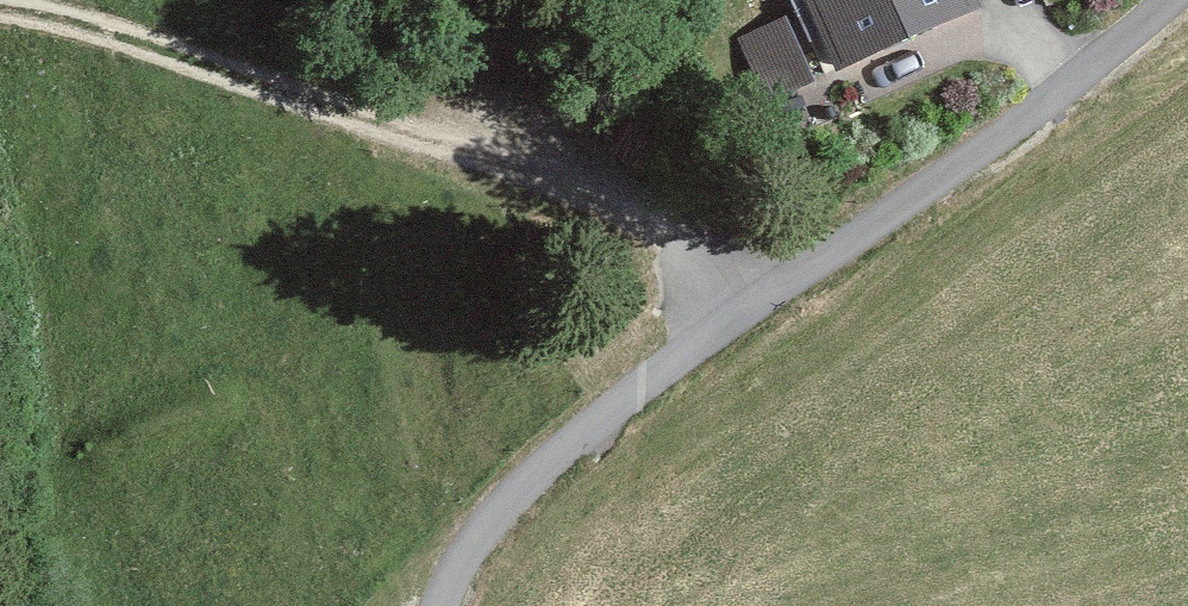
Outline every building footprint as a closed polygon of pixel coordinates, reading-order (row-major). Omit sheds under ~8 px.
[(866,83),(1005,30),(993,0),(834,0),(866,83)] [(790,11),(742,31),(766,88),(814,68),(790,11)]
